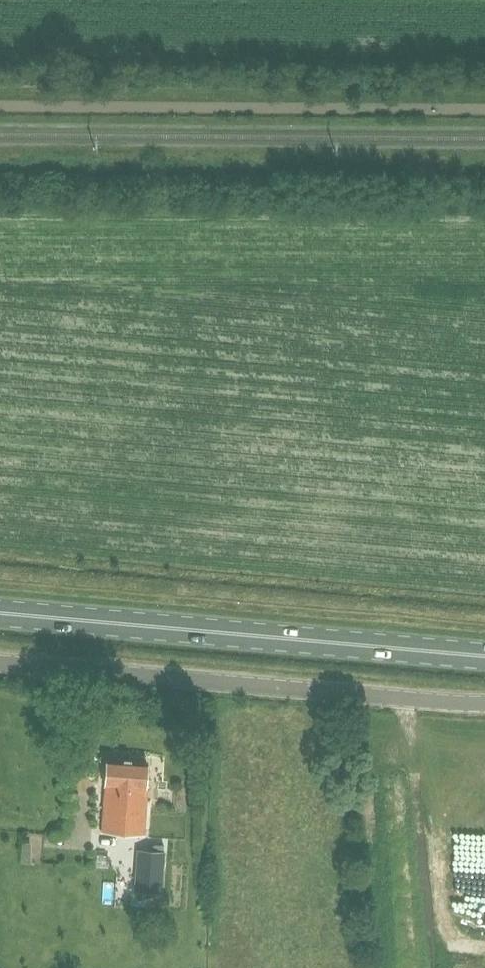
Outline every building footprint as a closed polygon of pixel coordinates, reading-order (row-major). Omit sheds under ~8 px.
[(144,833),(148,786),(145,786),(147,761),(107,758),(102,830),(144,833)] [(163,893),(165,851),(137,849),(135,891),(163,893)]
